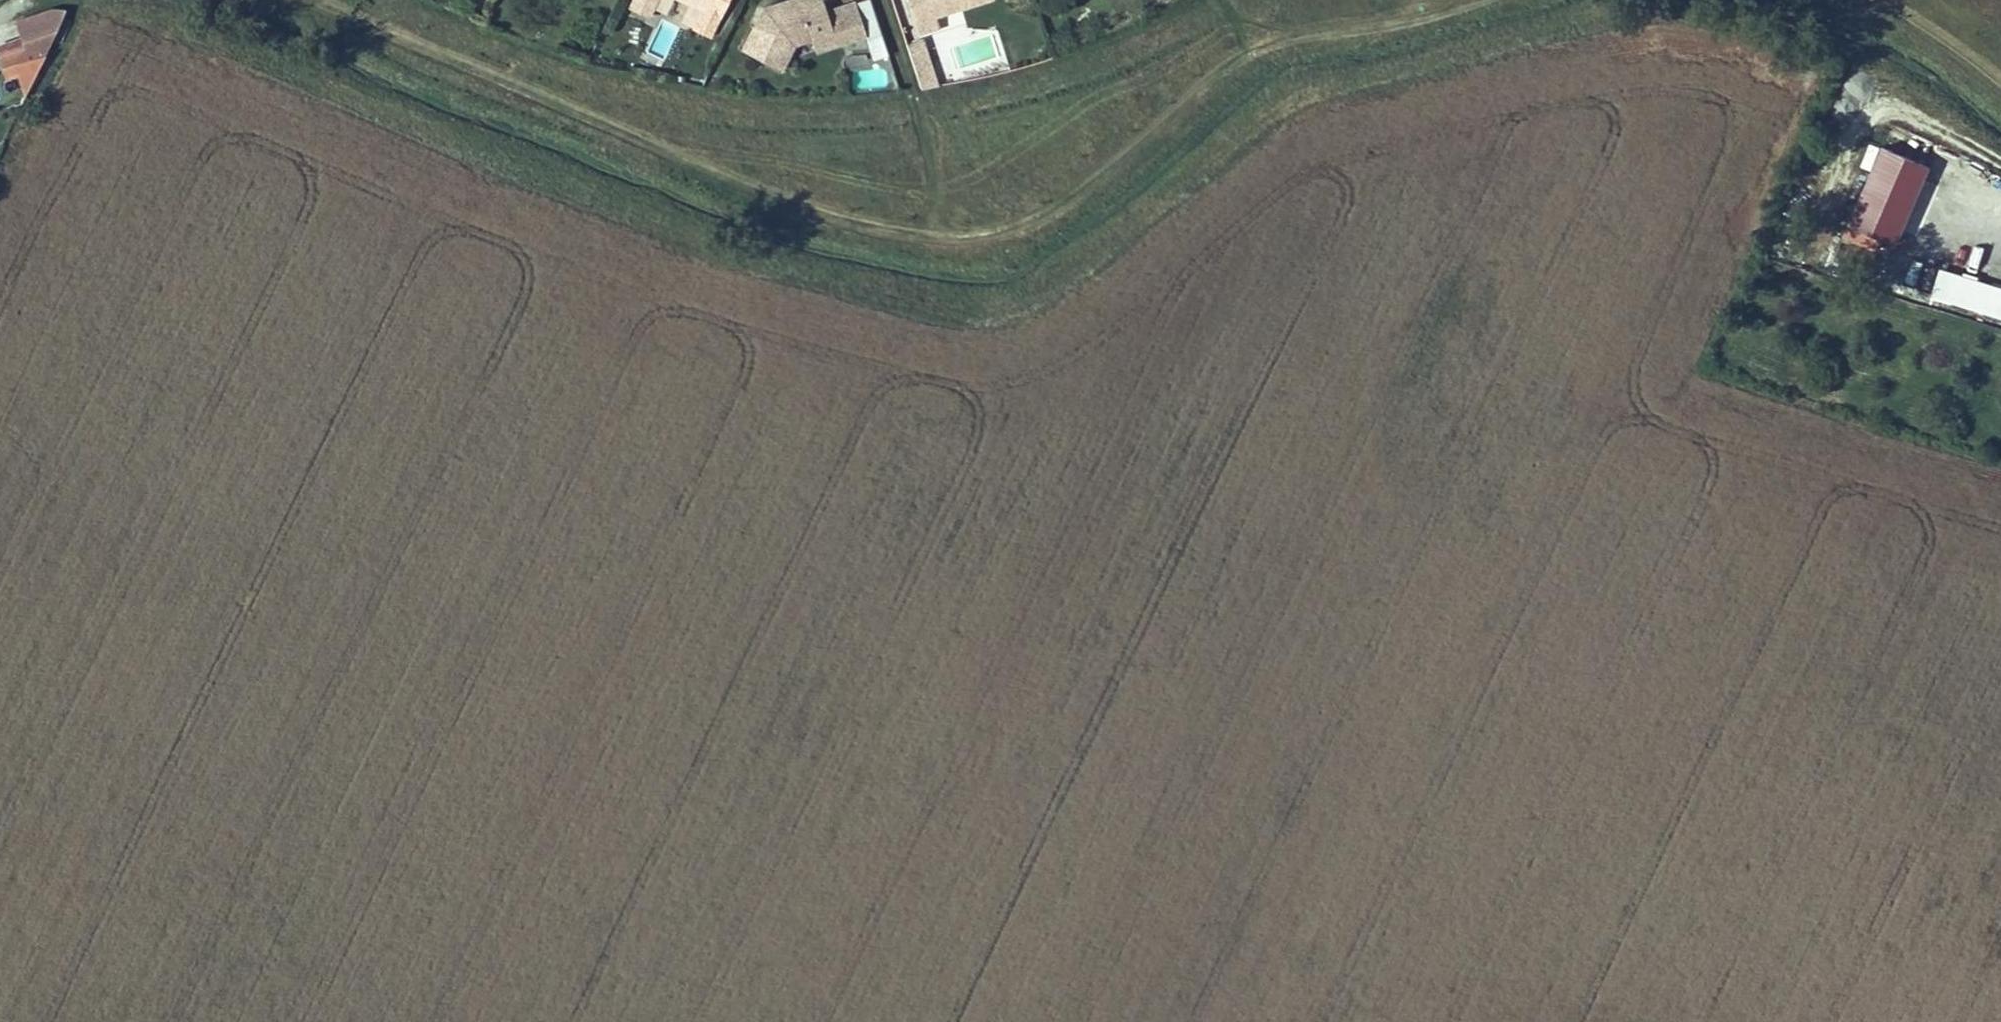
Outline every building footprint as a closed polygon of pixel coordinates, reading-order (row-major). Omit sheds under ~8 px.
[(713,13),(719,0),(686,0),(713,13)] [(747,53),(787,70),(797,47),(817,41),(846,32),(851,46),(873,39),(862,6),(832,15),(827,0),(805,0),(767,12),(747,53)] [(922,25),(997,0),(913,0),(922,25)] [(66,9),(51,8),(17,20),(23,39),(57,29),(66,9)] [(57,29),(23,39),(0,46),(0,65),(1,67),(14,63),(29,57),(46,52),(57,29)] [(851,46),(846,32),(817,41),(822,55),(851,46)] [(925,38),(906,44),(919,91),(938,85),(925,38)] [(28,90),(46,52),(29,57),(14,63),(24,88),(28,90)] [(1928,168),(1881,147),(1843,235),(1860,243),(1866,229),(1896,243),(1928,168)] [(1939,270),(1931,294),(2000,317),(2000,289),(1939,270)]
